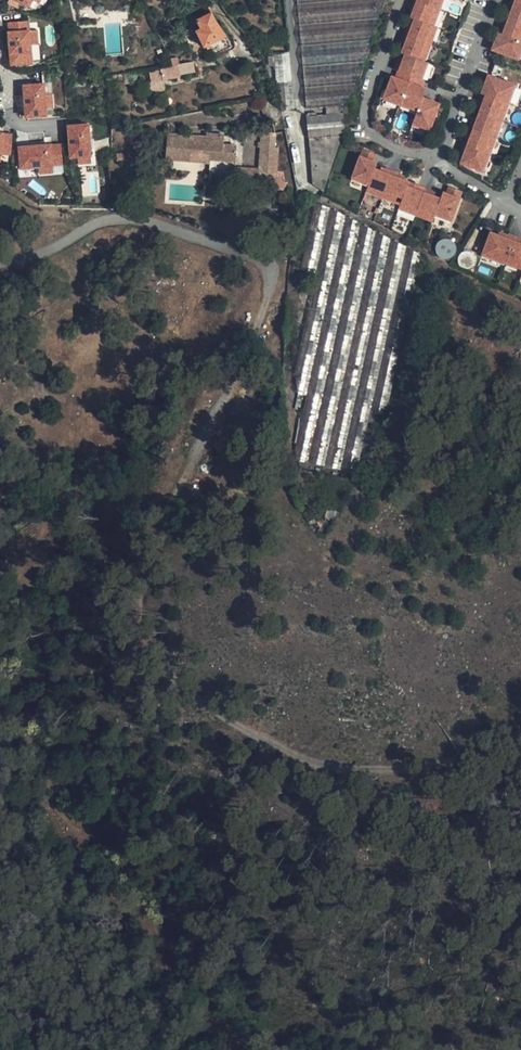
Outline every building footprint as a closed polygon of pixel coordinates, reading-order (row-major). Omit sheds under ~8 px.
[(18,0),(10,0),(8,3),(18,9),(20,9),(23,3),(18,0)] [(301,45),(373,39),(386,0),(297,0),(301,45)] [(437,9),(413,0),(411,0),(408,7),(409,7),(413,8),(411,13),(409,18),(412,19),(430,26),(437,9)] [(440,0),(413,0),(437,9),(440,0)] [(514,0),(510,0),(507,6),(508,6),(512,8),(510,12),(508,17),(520,22),(520,3),(514,0)] [(432,26),(439,9),(437,9),(430,26),(432,26)] [(201,28),(197,30),(205,46),(226,35),(215,21),(211,12),(197,20),(201,28)] [(508,17),(506,22),(504,26),(501,25),(500,25),(497,32),(503,34),(520,41),(520,22),(508,17)] [(428,44),(434,27),(432,26),(430,26),(412,19),(411,24),(409,28),(405,27),(405,26),(402,34),(428,44)] [(10,65),(31,63),(30,45),(30,31),(29,21),(10,22),(10,32),(8,32),(10,65)] [(430,45),(436,28),(434,27),(428,44),(430,45)] [(30,31),(30,45),(38,45),(37,30),(30,31)] [(421,61),(428,44),(402,34),(399,42),(400,42),(403,43),(402,48),(400,53),(403,54),(421,61)] [(520,56),(520,41),(503,34),(500,42),(495,40),(490,52),(518,63),(520,56)] [(305,107),(337,106),(338,112),(347,112),(373,39),(301,45),(305,107)] [(423,62),(430,45),(428,44),(421,61),(423,62)] [(289,53),(274,54),(274,59),(274,65),(276,81),(291,80),(289,53)] [(419,79),(425,62),(423,62),(421,61),(403,54),(401,59),(400,63),(396,62),(395,62),(393,69),(396,70),(410,76),(419,79)] [(192,62),(172,65),(173,67),(160,70),(150,72),(151,82),(180,76),(179,73),(195,71),(192,62)] [(421,80),(427,63),(425,62),(419,79),(421,80)] [(399,104),(410,76),(396,70),(393,78),(396,79),(393,85),(388,83),(385,91),(390,93),(388,99),(399,104)] [(509,104),(517,83),(488,72),(483,85),(488,87),(486,95),(506,103),(508,103),(509,104)] [(421,97),(415,95),(418,87),(421,80),(419,79),(410,76),(399,104),(410,108),(413,102),(418,104),(421,97)] [(291,80),(276,81),(277,94),(281,110),(294,109),(291,80)] [(511,104),(519,84),(517,83),(509,104),(511,104)] [(44,84),(23,86),(26,117),(46,115),(46,108),(45,95),(44,84)] [(421,97),(424,89),(418,87),(415,95),(421,97)] [(388,99),(390,93),(385,91),(381,99),(399,106),(399,104),(388,99)] [(52,94),(45,95),(46,108),(53,108),(52,94)] [(500,119),(506,103),(486,95),(485,95),(483,100),(481,104),(478,102),(477,102),(474,110),(500,119)] [(429,126),(437,104),(421,97),(418,104),(415,112),(411,124),(422,128),(424,124),(429,126)] [(415,112),(418,104),(413,102),(410,108),(399,104),(399,106),(415,112)] [(502,120),(508,103),(506,103),(500,119),(502,120)] [(493,136),(500,119),(474,110),(471,117),(472,118),(476,119),(474,123),(472,128),(493,136)] [(319,194),(347,112),(338,112),(304,115),(310,185),(319,194)] [(495,137),(502,120),(500,119),(493,136),(495,137)] [(89,124),(68,126),(71,158),(78,157),(91,156),(89,124)] [(427,132),(429,126),(424,124),(422,128),(411,124),(410,126),(427,132)] [(487,153),(493,136),(472,128),(470,133),(469,138),(465,136),(464,136),(461,144),(487,153)] [(1,154),(11,154),(12,135),(2,134),(2,132),(0,132),(0,154),(1,154)] [(275,132),(261,132),(259,169),(259,177),(275,178),(274,190),(286,191),(283,172),(276,171),(278,147),(274,147),(275,132)] [(192,136),(167,134),(165,159),(210,162),(211,160),(234,162),(236,162),(237,146),(224,145),(224,135),(206,134),(205,143),(197,143),(197,141),(196,140),(191,140),(192,136)] [(489,154),(495,137),(493,136),(487,153),(489,154)] [(19,147),(21,168),(39,167),(54,165),(63,165),(62,145),(52,146),(52,144),(19,147)] [(483,171),(490,154),(489,154),(487,153),(461,144),(459,151),(459,152),(463,153),(461,157),(459,162),(483,171)] [(367,185),(373,168),(366,166),(368,160),(371,152),(360,148),(349,178),(367,185)] [(129,153),(116,153),(116,161),(130,161),(129,153)] [(485,172),(491,155),(490,154),(483,171),(485,172)] [(91,156),(78,157),(78,165),(92,164),(91,156)] [(373,168),(375,162),(368,160),(366,166),(373,168)] [(259,169),(235,167),(236,162),(234,162),(233,176),(259,177),(259,169)] [(54,165),(39,167),(40,174),(54,173),(54,165)] [(381,196),(391,170),(384,167),(383,172),(378,170),(373,168),(367,185),(366,187),(365,190),(381,196)] [(399,202),(405,186),(407,181),(401,179),(396,177),(398,172),(391,170),(381,196),(399,202)] [(367,185),(349,178),(348,180),(366,187),(367,185)] [(412,189),(414,183),(407,181),(405,186),(412,189)] [(414,213),(424,187),(414,183),(412,189),(405,186),(399,202),(398,204),(397,207),(414,213)] [(450,221),(461,191),(447,186),(445,193),(442,199),(439,198),(432,215),(450,221)] [(432,215),(439,198),(434,196),(429,194),(431,190),(424,187),(414,213),(431,219),(432,216),(432,215)] [(381,196),(365,190),(364,191),(381,198),(381,196)] [(399,202),(381,196),(381,198),(398,204),(399,202)] [(319,205),(316,203),(300,271),(315,275),(294,373),(295,393),(301,394),(384,410),(415,254),(319,205)] [(414,213),(397,207),(396,209),(413,215),(414,213)] [(431,219),(414,213),(413,215),(430,221),(431,219)] [(432,215),(432,216),(449,223),(450,221),(432,215)] [(510,239),(512,234),(503,231),(501,235),(510,239)] [(509,264),(520,237),(512,234),(510,239),(501,235),(494,233),(486,255),(509,264)] [(520,237),(509,264),(520,268),(520,237)] [(447,239),(443,239),(439,241),(437,244),(435,248),(436,252),(438,256),(442,259),(445,260),(449,259),(452,257),(455,253),(456,250),(456,245),(454,242),(451,240),(447,239)] [(471,251),(464,249),(463,252),(461,253),(459,256),(458,260),(458,262),(460,265),(462,267),(466,268),(469,268),(472,266),(474,263),(475,261),(474,257),(473,254),(471,252),(471,251)] [(509,264),(486,255),(485,257),(508,266),(509,264)] [(292,460),(352,474),(384,410),(301,394),(289,449),(292,460)]
